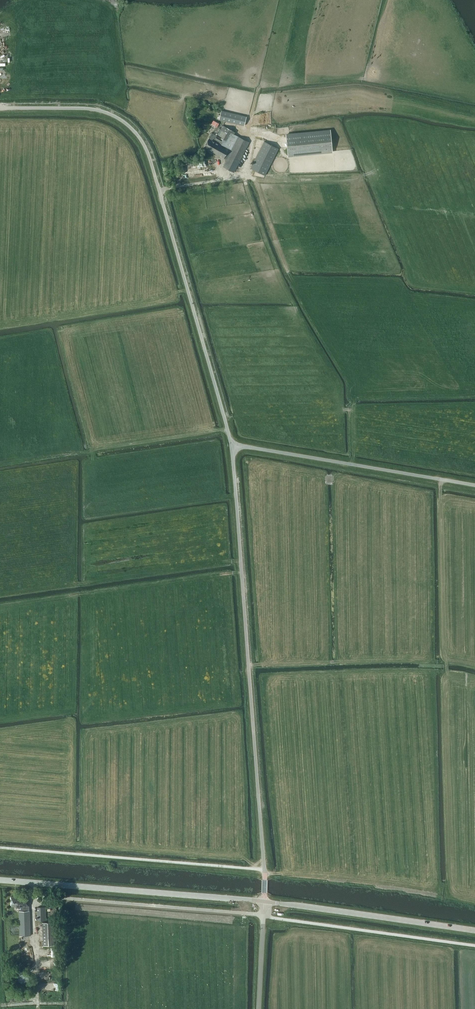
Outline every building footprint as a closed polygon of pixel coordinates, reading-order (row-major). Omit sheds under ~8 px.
[(219,120),(236,124),(238,115),(221,110),(220,115),(219,119),(219,120)] [(227,160),(223,167),(234,172),(249,142),(234,134),(235,133),(223,126),(218,135),(222,137),(222,138),(216,135),(213,133),(211,132),(204,147),(211,153),(213,151),(221,157),(222,156),(227,160)] [(286,135),(288,156),(333,152),(331,131),(286,135)] [(251,168),(265,176),(279,149),(264,142),(251,168)] [(19,910),(20,935),(30,935),(29,910),(28,910),(28,902),(29,902),(29,894),(16,894),(16,896),(11,896),(11,905),(15,905),(15,906),(20,906),(20,910),(19,910)] [(37,906),(37,920),(45,920),(45,906),(37,906)] [(42,921),(43,944),(57,944),(56,921),(42,921)] [(16,980),(17,981),(18,982),(19,983),(20,983),(21,984),(22,984),(23,984),(25,983),(26,983),(27,982),(28,982),(28,981),(29,979),(29,978),(29,977),(29,976),(29,975),(29,974),(28,973),(27,972),(26,971),(25,971),(24,970),(22,970),(21,970),(20,971),(19,971),(18,972),(17,973),(17,974),(16,975),(16,976),(16,977),(16,979),(16,980)]
